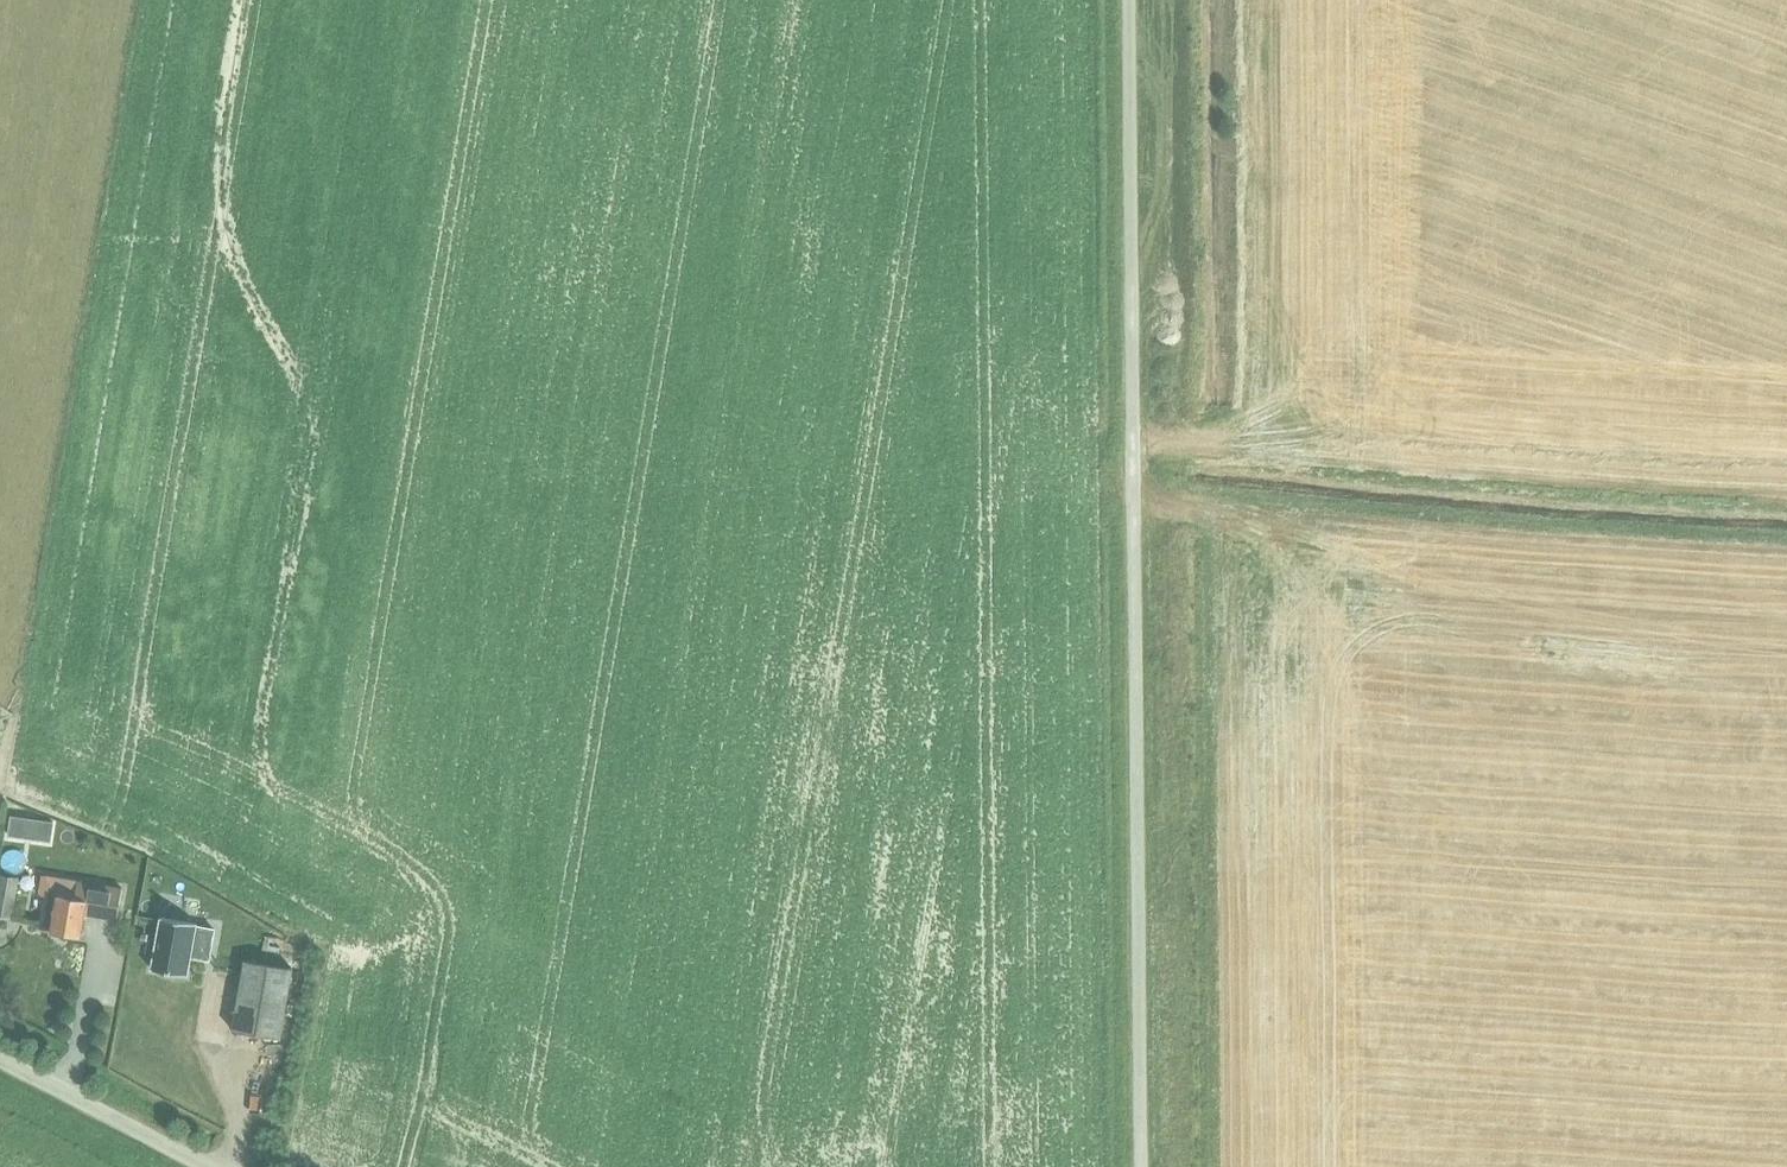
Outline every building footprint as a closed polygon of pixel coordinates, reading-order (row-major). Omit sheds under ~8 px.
[(17,807),(14,830),(56,836),(60,813),(17,807)] [(27,865),(31,844),(10,841),(6,861),(27,865)] [(10,917),(17,878),(0,875),(0,915),(10,917)] [(116,918),(121,888),(77,880),(74,898),(45,893),(39,928),(78,935),(82,912),(116,918)] [(214,929),(196,925),(196,923),(161,917),(152,969),(187,975),(190,956),(209,960),(214,929)] [(284,948),(285,929),(269,928),(268,947),(284,948)] [(233,1030),(280,1038),(292,968),(245,960),(233,1030)]
